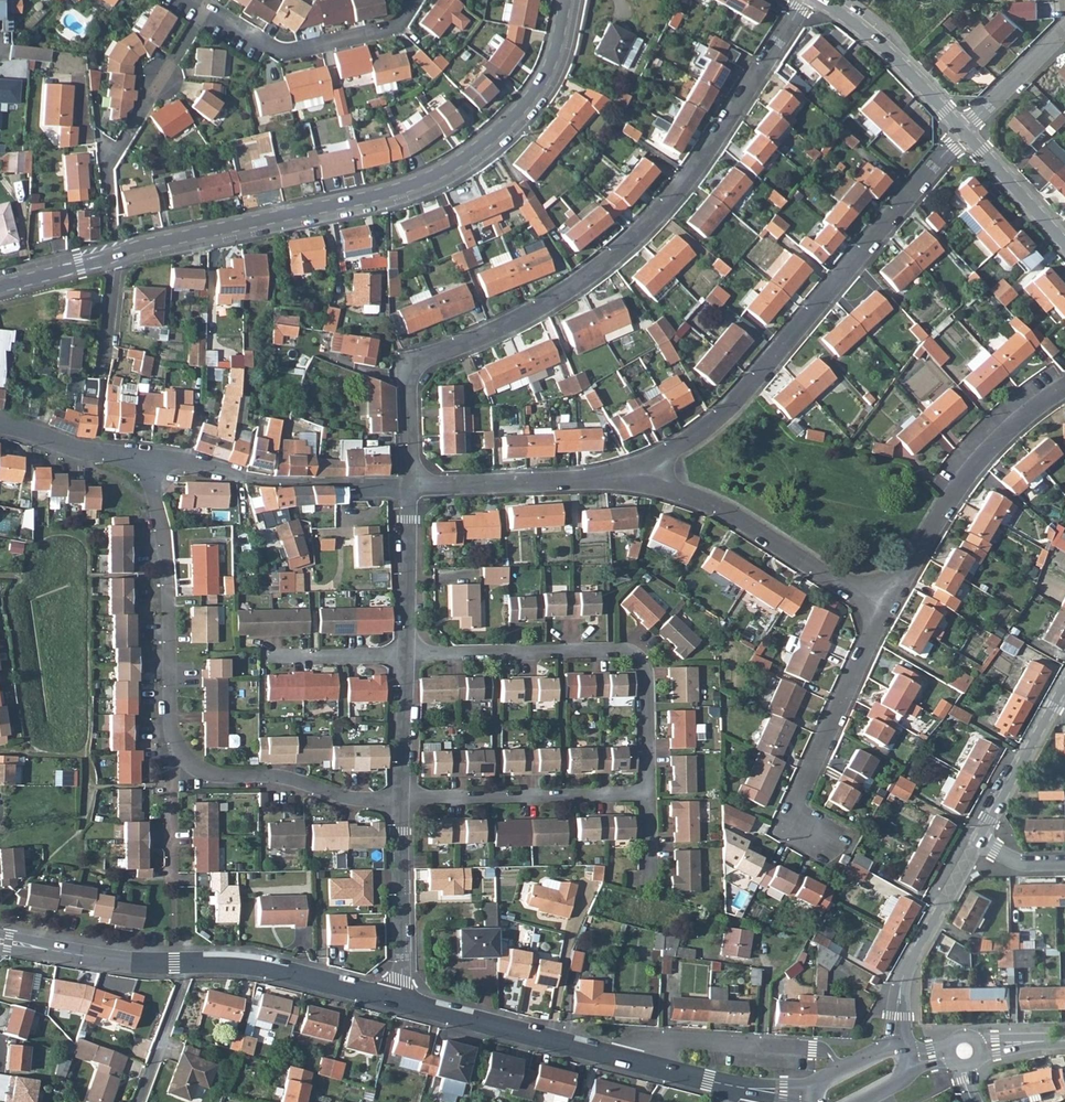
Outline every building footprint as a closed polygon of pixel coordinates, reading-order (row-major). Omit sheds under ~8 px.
[(1,19),(1,32),(11,32),(11,13),(11,0),(0,0),(0,19),(1,19)] [(11,13),(20,13),(20,0),(11,0),(11,13)] [(114,4),(118,11),(125,0),(117,0),(114,4)] [(242,12),(251,17),(253,14),(268,23),(270,20),(280,3),(276,0),(250,0),(245,7),(242,12)] [(270,20),(277,25),(279,22),(295,32),(297,28),(309,8),(310,6),(300,0),(282,0),(280,3),(270,20)] [(345,21),(345,24),(354,22),(349,0),(329,0),(317,3),(317,6),(309,8),(297,28),(321,23),(322,26),(345,21)] [(354,22),(383,15),(380,0),(349,0),(354,22)] [(437,38),(450,22),(461,31),(468,21),(458,12),(463,6),(457,1),(455,0),(437,0),(419,23),(437,38)] [(507,25),(508,26),(522,28),(531,30),(537,0),(512,0),(507,25)] [(715,1),(737,14),(745,0),(715,0),(715,1)] [(737,14),(756,24),(766,6),(755,0),(745,0),(737,14)] [(1021,20),(1039,19),(1038,2),(1013,3),(1013,11),(1021,20)] [(144,52),(148,57),(155,46),(157,48),(175,18),(156,6),(147,20),(138,34),(137,35),(135,38),(144,52)] [(674,10),(667,25),(674,29),(682,14),(674,10)] [(1007,15),(1017,24),(1021,20),(1011,10),(1007,15)] [(1007,15),(1004,12),(988,27),(1004,43),(1008,47),(1023,32),(1017,24),(1007,15)] [(131,30),(138,34),(147,20),(140,15),(131,30)] [(953,31),(960,24),(953,17),(945,24),(953,31)] [(988,27),(983,22),(962,43),(980,62),(984,66),(990,61),(988,59),(996,51),(1004,43),(988,27)] [(594,53),(617,65),(632,36),(608,24),(594,53)] [(508,26),(506,35),(521,38),(522,28),(508,26)] [(108,60),(107,72),(110,73),(131,75),(132,66),(130,66),(135,58),(144,52),(135,38),(132,33),(118,43),(117,42),(107,59),(108,60)] [(502,41),(494,35),(488,44),(496,50),(502,41)] [(617,65),(626,69),(641,41),(632,36),(617,65)] [(706,48),(714,53),(721,42),(712,37),(706,48)] [(799,56),(821,77),(839,57),(817,37),(799,56)] [(496,50),(487,61),(488,62),(506,75),(522,53),(503,40),(502,41),(496,50)] [(714,53),(721,57),(727,46),(721,42),(714,53)] [(962,43),(960,42),(938,64),(957,83),(963,77),(964,78),(980,62),(962,43)] [(696,81),(714,91),(726,71),(719,67),(724,58),(721,57),(714,53),(706,48),(697,43),(693,52),(697,54),(691,65),(702,71),(696,81)] [(13,59),(27,60),(29,47),(14,46),(13,59)] [(334,54),(340,79),(371,71),(367,54),(365,46),(334,54)] [(29,47),(27,60),(49,62),(50,50),(29,47)] [(195,65),(195,76),(222,78),(224,51),(196,49),(196,61),(198,61),(198,65),(195,65)] [(729,49),(724,58),(732,63),(737,54),(729,49)] [(410,58),(432,79),(439,71),(431,62),(418,50),(410,58)] [(988,59),(990,61),(998,53),(996,51),(988,59)] [(375,86),(394,81),(410,78),(404,53),(390,57),(378,59),(378,56),(377,52),(367,54),(371,71),(375,86)] [(226,53),(224,77),(230,77),(232,54),(226,53)] [(439,55),(431,62),(439,71),(447,64),(439,55)] [(821,77),(843,98),(861,79),(839,57),(821,77)] [(461,93),(478,109),(490,97),(488,95),(501,83),(499,81),(506,75),(488,62),(482,67),(484,69),(461,93)] [(285,82),(290,103),(305,99),(307,107),(323,104),(322,101),(333,98),(331,91),(325,67),(283,77),(285,82)] [(110,109),(109,119),(123,121),(124,113),(131,108),(132,100),(134,101),(136,91),(131,91),(133,76),(131,75),(110,73),(107,97),(109,97),(108,108),(110,109)] [(88,74),(90,90),(96,90),(98,76),(88,74)] [(5,97),(5,103),(17,104),(19,82),(0,81),(0,96),(5,97)] [(394,81),(375,86),(377,94),(396,90),(394,81)] [(701,112),(702,113),(714,91),(696,81),(684,103),(701,112)] [(254,92),(261,116),(291,109),(290,103),(285,82),(269,85),(269,88),(264,89),(254,92)] [(197,98),(190,107),(209,121),(221,104),(218,103),(219,85),(203,83),(202,91),(200,94),(197,98)] [(488,95),(490,97),(502,85),(501,83),(488,95)] [(59,127),(58,148),(76,146),(77,128),(70,127),(67,127),(68,111),(71,111),(72,86),(45,84),(42,126),(59,127)] [(769,112),(781,121),(802,96),(787,84),(780,91),(779,90),(765,108),(769,112)] [(331,91),(333,98),(337,116),(338,116),(347,114),(341,88),(331,91)] [(580,98),(586,103),(594,93),(588,89),(580,98)] [(880,130),(881,131),(899,112),(877,91),(859,110),(867,118),(880,130)] [(612,102),(623,108),(627,101),(629,97),(619,92),(616,99),(614,99),(612,102)] [(557,116),(575,132),(593,110),(598,114),(609,100),(594,93),(586,103),(580,98),(574,93),(555,115),(557,116)] [(305,99),(290,103),(291,109),(292,111),(307,107),(305,99)] [(367,102),(368,109),(379,107),(377,99),(367,102)] [(150,117),(166,140),(192,122),(177,101),(170,106),(165,109),(163,107),(150,117)] [(443,135),(445,138),(451,132),(450,130),(454,127),(461,122),(445,101),(427,114),(441,133),(443,135)] [(1063,113),(1052,101),(1046,108),(1057,119),(1063,113)] [(670,124),(688,135),(701,112),(684,103),(683,102),(670,124)] [(1047,129),(1026,108),(1010,123),(1031,145),(1047,129)] [(757,135),(768,144),(784,125),(781,121),(769,112),(753,131),(757,135)] [(881,131),(903,152),(921,133),(899,112),(881,131)] [(416,113),(401,124),(406,130),(421,119),(416,113)] [(1057,119),(1052,124),(1058,131),(1064,123),(1064,115),(1063,113),(1057,119)] [(340,127),(351,124),(349,114),(347,114),(338,116),(340,127)] [(401,158),(401,159),(409,156),(420,149),(441,133),(427,114),(421,119),(406,130),(406,131),(400,134),(392,137),(392,138),(401,158)] [(534,144),(551,159),(575,132),(557,116),(534,144)] [(861,124),(874,136),(880,130),(867,118),(861,124)] [(620,132),(635,142),(641,134),(626,124),(620,132)] [(670,124),(659,144),(677,154),(688,135),(670,124)] [(1058,131),(1052,124),(1047,129),(1053,135),(1058,131)] [(772,148),(774,149),(790,130),(784,125),(768,144),(772,148)] [(837,137),(851,149),(857,142),(843,130),(837,137)] [(738,163),(754,176),(761,168),(758,165),(772,148),(768,144),(757,135),(742,153),(745,155),(738,163)] [(356,147),(361,168),(388,162),(388,161),(401,158),(392,138),(384,141),(383,139),(356,145),(356,147)] [(320,177),(321,179),(353,172),(353,170),(361,168),(356,147),(356,145),(355,139),(346,141),(348,149),(316,156),(320,177)] [(1047,145),(1064,163),(1064,152),(1053,140),(1047,145)] [(512,165),(532,182),(551,159),(534,144),(532,142),(512,165)] [(803,151),(814,161),(819,153),(808,145),(803,151)] [(1047,145),(1030,161),(1050,181),(1051,180),(1064,167),(1064,163),(1047,145)] [(27,174),(27,177),(30,178),(30,174),(31,150),(22,151),(8,153),(0,158),(0,172),(27,174)] [(280,186),(280,188),(313,180),(312,178),(320,177),(316,156),(314,151),(306,153),(307,158),(275,165),(280,186)] [(64,156),(66,191),(85,189),(88,189),(86,164),(88,164),(87,155),(64,156)] [(140,156),(144,175),(151,174),(148,161),(140,156)] [(239,192),(240,196),(271,189),(271,188),(280,186),(275,165),(273,156),(264,158),(266,167),(253,169),(235,173),(239,192)] [(151,174),(151,176),(165,173),(161,158),(157,159),(148,161),(151,174)] [(251,160),(253,169),(266,167),(264,158),(251,160)] [(626,176),(642,189),(656,172),(641,158),(626,176)] [(851,181),(858,186),(872,169),(866,163),(851,181)] [(1051,180),(1064,195),(1064,167),(1051,180)] [(709,195),(727,210),(750,183),(732,168),(709,195)] [(869,196),(874,199),(888,182),(872,168),(872,169),(858,186),(869,196)] [(198,199),(199,202),(231,195),(231,193),(239,192),(235,173),(234,171),(194,179),(198,199)] [(837,202),(853,215),(869,196),(858,186),(851,181),(845,175),(829,195),(837,202)] [(626,206),(627,207),(642,189),(626,176),(611,193),(604,199),(619,213),(626,206)] [(182,206),(182,203),(198,199),(194,179),(193,178),(166,184),(171,208),(182,206)] [(953,192),(967,208),(978,198),(983,194),(968,178),(953,192)] [(526,193),(530,199),(533,197),(522,181),(515,185),(522,196),(526,193)] [(121,192),(126,217),(150,211),(150,213),(159,211),(153,185),(121,192)] [(489,216),(492,223),(501,220),(498,212),(518,204),(529,222),(536,216),(522,196),(515,185),(503,189),(502,188),(481,196),(489,216)] [(66,191),(67,202),(86,201),(85,189),(66,191)] [(766,198),(779,209),(785,202),(772,190),(766,198)] [(522,196),(536,216),(542,211),(533,197),(530,199),(526,193),(522,196)] [(38,203),(38,195),(30,195),(29,203),(38,203)] [(686,223),(704,238),(727,210),(709,195),(686,223)] [(467,223),(467,224),(479,219),(482,227),(492,223),(489,216),(481,196),(459,205),(450,208),(456,223),(457,226),(461,224),(462,225),(467,223)] [(957,218),(974,237),(995,216),(978,198),(967,208),(957,218)] [(579,221),(592,237),(610,222),(609,221),(619,213),(604,199),(596,206),(579,221)] [(575,216),(579,221),(596,206),(593,202),(575,216)] [(825,225),(837,235),(853,215),(837,202),(821,221),(825,225)] [(3,254),(16,250),(18,248),(16,241),(17,241),(7,203),(0,205),(0,252),(3,254)] [(29,204),(28,215),(53,214),(52,203),(29,204)] [(417,216),(425,235),(446,227),(456,223),(450,208),(449,204),(439,208),(439,207),(417,216)] [(565,214),(569,219),(574,215),(570,210),(565,214)] [(76,211),(77,241),(98,240),(97,217),(88,218),(87,211),(76,211)] [(536,216),(546,232),(553,228),(542,211),(536,216)] [(924,219),(935,232),(943,224),(932,212),(924,219)] [(564,223),(569,229),(579,221),(575,216),(574,215),(569,219),(564,223)] [(769,221),(782,232),(787,226),(774,215),(769,221)] [(396,224),(404,243),(425,235),(417,216),(396,224)] [(529,222),(539,237),(546,232),(536,216),(529,222)] [(974,237),(991,255),(995,252),(1013,235),(995,216),(974,237)] [(561,236),(574,252),(592,237),(579,221),(569,229),(561,236)] [(763,228),(777,239),(782,232),(769,221),(763,228)] [(457,226),(466,248),(474,245),(468,230),(465,232),(462,225),(461,224),(457,226)] [(820,264),(826,256),(841,238),(837,235),(825,225),(810,242),(804,237),(798,245),(820,264)] [(339,231),(343,252),(369,247),(365,226),(339,231)] [(901,251),(919,271),(941,251),(923,231),(901,251)] [(1013,235),(995,252),(1009,268),(1016,261),(1026,272),(1039,260),(1031,252),(1030,252),(1028,250),(1031,248),(1017,231),(1013,235)] [(653,257),(672,276),(694,255),(675,236),(653,257)] [(286,241),(291,275),(310,272),(309,264),(323,262),(320,237),(286,241)] [(507,253),(510,261),(542,249),(539,241),(507,253)] [(466,269),(481,263),(474,245),(466,248),(459,251),(466,269)] [(343,252),(344,258),(370,253),(369,247),(343,252)] [(510,261),(519,284),(553,271),(544,248),(542,249),(510,261)] [(387,267),(387,280),(396,276),(395,251),(386,251),(386,257),(387,267)] [(450,255),(457,273),(466,269),(459,251),(450,255)] [(878,272),(896,292),(919,271),(901,251),(878,272)] [(489,260),(493,268),(510,261),(507,253),(489,260)] [(768,282),(787,297),(810,270),(791,254),(768,282)] [(242,260),(242,299),(265,299),(265,255),(254,255),(254,258),(242,258),(242,260)] [(359,260),(360,270),(378,268),(387,267),(386,257),(379,258),(379,255),(371,256),(371,259),(359,260)] [(632,278),(650,297),(672,276),(653,257),(632,278)] [(711,265),(724,276),(729,270),(716,259),(711,265)] [(216,270),(216,305),(230,305),(230,299),(242,299),(242,260),(230,260),(230,270),(216,270)] [(477,274),(486,297),(519,284),(510,261),(493,268),(477,274)] [(309,264),(310,272),(324,270),(323,262),(309,264)] [(1030,282),(1046,301),(1061,286),(1045,268),(1030,282)] [(170,288),(170,295),(181,296),(181,293),(184,293),(185,289),(193,289),(193,297),(207,297),(207,277),(201,277),(202,271),(171,269),(170,288)] [(972,272),(965,279),(976,291),(983,285),(972,272)] [(353,275),(353,295),(346,294),(346,305),(362,305),(362,310),(364,312),(375,312),(377,310),(378,305),(378,275),(353,275)] [(387,280),(388,297),(399,297),(399,275),(396,276),(387,280)] [(650,297),(656,303),(678,282),(672,276),(650,297)] [(989,292),(996,299),(1008,288),(1002,280),(989,292)] [(745,309),(764,325),(787,297),(768,282),(757,295),(747,307),(745,309)] [(1023,288),(1040,307),(1046,301),(1030,282),(1023,288)] [(430,298),(439,320),(473,307),(464,284),(430,298)] [(709,293),(722,304),(728,297),(715,286),(709,293)] [(1064,320),(1064,319),(1064,291),(1061,286),(1046,301),(1052,307),(1064,320)] [(139,310),(138,325),(159,326),(162,290),(134,288),(133,310),(139,310)] [(996,299),(1003,307),(1015,295),(1008,288),(996,299)] [(410,297),(413,304),(430,298),(427,290),(410,297)] [(741,302),(747,307),(757,295),(751,290),(741,302)] [(66,291),(63,318),(85,321),(88,293),(66,291)] [(847,316),(863,333),(890,309),(874,291),(847,316)] [(704,300),(717,310),(722,304),(709,293),(704,300)] [(169,308),(186,309),(186,296),(181,296),(170,295),(169,308)] [(405,332),(406,334),(439,320),(430,298),(413,304),(397,311),(397,312),(405,332)] [(591,310),(601,335),(629,323),(618,299),(591,310)] [(1040,307),(1045,313),(1052,307),(1046,301),(1040,307)] [(327,307),(322,331),(333,333),(338,309),(327,307)] [(273,308),(273,324),(297,328),(298,317),(279,316),(279,309),(273,308)] [(563,322),(573,347),(601,335),(591,310),(563,322)] [(192,323),(206,323),(206,311),(192,311),(192,323)] [(405,332),(397,312),(389,315),(390,322),(396,335),(405,332)] [(821,340),(837,357),(863,333),(847,316),(821,340)] [(653,323),(667,341),(673,334),(674,333),(662,317),(653,323)] [(989,356),(1005,374),(1032,350),(1031,350),(1037,344),(1023,329),(1020,325),(1013,317),(1006,324),(1015,333),(989,356)] [(673,334),(678,338),(688,326),(684,322),(674,333),(673,334)] [(189,339),(205,339),(206,323),(192,323),(189,323),(189,339)] [(601,335),(606,342),(632,331),(629,323),(601,335)] [(645,329),(658,346),(667,341),(653,323),(645,329)] [(273,324),(272,343),(279,345),(281,334),(296,336),(297,328),(273,324)] [(712,346),(732,363),(751,341),(731,324),(712,346)] [(908,329),(920,341),(926,336),(915,324),(908,329)] [(1037,344),(1043,339),(1029,324),(1023,329),(1037,344)] [(0,410),(4,371),(4,352),(8,352),(9,343),(12,344),(13,332),(11,332),(0,330),(0,410)] [(355,356),(354,363),(373,366),(378,341),(333,333),(330,351),(355,356)] [(279,345),(295,347),(296,336),(281,334),(279,345)] [(667,341),(670,347),(678,338),(673,334),(667,341)] [(573,347),(577,355),(604,343),(601,335),(573,347)] [(919,345),(938,366),(947,358),(926,335),(926,336),(919,345)] [(58,368),(58,376),(66,377),(70,377),(77,378),(78,370),(79,370),(82,338),(59,336),(57,368),(58,368)] [(993,351),(1003,343),(997,336),(987,344),(993,351)] [(1037,344),(1050,358),(1056,351),(1044,338),(1043,339),(1037,344)] [(189,339),(188,366),(204,366),(205,351),(205,339),(189,339)] [(525,375),(528,383),(547,375),(543,368),(558,362),(549,340),(516,354),(525,375)] [(658,346),(668,365),(678,360),(670,347),(667,341),(658,346)] [(693,369),(713,386),(732,363),(712,346),(693,369)] [(133,359),(131,371),(139,373),(142,357),(143,352),(128,349),(127,358),(133,359)] [(965,365),(971,372),(989,356),(983,349),(965,365)] [(205,351),(204,366),(229,368),(229,369),(241,369),(243,369),(243,366),(243,356),(229,356),(229,363),(216,362),(216,351),(205,351)] [(243,366),(252,368),(251,352),(243,353),(243,356),(243,366)] [(296,366),(294,373),(303,375),(311,357),(302,353),(296,366)] [(482,388),(486,396),(494,392),(492,389),(509,383),(524,376),(525,375),(516,354),(483,368),(483,369),(476,372),(482,388)] [(962,380),(979,399),(1005,374),(989,356),(971,372),(962,380)] [(139,374),(147,376),(150,359),(142,357),(139,373),(139,374)] [(793,379),(811,399),(834,379),(816,358),(793,379)] [(36,370),(32,370),(32,374),(36,374),(49,375),(50,367),(36,366),(36,370)] [(200,432),(194,450),(227,461),(231,442),(230,442),(233,429),(234,422),(236,411),(238,397),(240,397),(240,396),(241,369),(229,369),(228,386),(226,385),(216,427),(203,423),(200,432)] [(467,376),(473,392),(482,388),(476,372),(467,376)] [(573,376),(579,391),(581,390),(588,387),(581,372),(573,376)] [(369,418),(370,433),(395,432),(393,388),(360,375),(361,391),(366,390),(367,418),(369,418)] [(509,383),(512,390),(527,384),(524,376),(509,383)] [(556,383),(562,397),(574,395),(579,391),(573,376),(556,383)] [(655,387),(659,394),(679,383),(675,376),(655,387)] [(96,406),(80,404),(81,399),(81,397),(84,378),(77,378),(70,377),(68,396),(75,397),(74,403),(72,411),(65,409),(64,413),(62,413),(54,409),(48,424),(75,435),(92,437),(94,421),(96,406)] [(72,411),(74,403),(75,397),(68,396),(70,377),(66,377),(62,413),(64,413),(65,409),(72,411)] [(116,428),(116,432),(130,433),(131,422),(132,404),(134,393),(135,393),(136,386),(125,384),(125,386),(120,385),(121,379),(113,377),(111,385),(119,387),(117,402),(116,428)] [(84,378),(81,397),(97,399),(97,380),(92,379),(84,378)] [(771,399),(789,419),(811,399),(793,379),(771,399)] [(638,407),(641,412),(663,399),(659,394),(649,401),(641,405),(627,381),(624,383),(632,397),(638,407)] [(135,393),(146,394),(147,383),(137,383),(136,386),(135,393)] [(663,399),(670,412),(690,401),(679,383),(659,394),(663,399)] [(105,402),(102,428),(116,428),(117,402),(119,387),(111,385),(107,384),(105,402)] [(289,415),(297,418),(308,388),(300,385),(289,415)] [(644,391),(649,401),(659,394),(655,387),(654,385),(644,391)] [(438,387),(439,408),(459,407),(459,386),(438,387)] [(581,390),(584,395),(592,390),(589,386),(588,387),(581,390)] [(921,413),(938,431),(964,407),(948,389),(921,413)] [(584,395),(592,410),(600,406),(592,390),(584,395)] [(29,398),(28,411),(37,412),(39,392),(30,391),(29,398)] [(154,408),(153,424),(164,425),(164,423),(177,424),(176,427),(188,428),(191,395),(163,392),(163,395),(162,409),(154,408)] [(132,404),(131,422),(153,424),(154,408),(162,409),(163,395),(146,394),(135,393),(134,393),(132,404)] [(238,397),(236,411),(246,412),(247,407),(245,407),(247,396),(240,396),(240,397),(238,397)] [(18,397),(17,414),(27,416),(28,411),(29,398),(18,397)] [(97,399),(81,397),(81,399),(80,404),(96,406),(97,399)] [(632,411),(638,407),(632,397),(626,401),(632,411)] [(648,425),(651,430),(673,417),(670,412),(663,399),(641,412),(648,425)] [(468,407),(459,407),(439,408),(440,434),(460,433),(469,433),(471,433),(471,415),(468,415),(468,407)] [(620,441),(628,437),(648,425),(641,412),(638,407),(632,411),(618,418),(616,415),(608,420),(620,441)] [(234,422),(244,424),(246,412),(236,411),(234,422)] [(895,437),(911,455),(938,431),(921,413),(895,437)] [(289,419),(288,421),(320,433),(321,427),(313,424),(297,418),(289,415),(289,419)] [(254,438),(248,466),(270,471),(272,456),(275,457),(281,421),(269,418),(264,440),(254,438)] [(524,437),(525,457),(551,456),(551,452),(550,436),(533,436),(528,437),(527,426),(524,426),(524,430),(524,437)] [(231,442),(227,461),(242,465),(249,433),(233,429),(230,442),(231,442)] [(502,437),(502,458),(525,457),(524,437),(524,430),(521,431),(521,437),(502,437)] [(575,431),(576,452),(599,451),(598,430),(575,431)] [(804,439),(820,443),(822,434),(805,430),(804,439)] [(550,436),(551,452),(576,452),(575,431),(558,431),(550,432),(550,436)] [(483,432),(483,449),(492,449),(491,432),(483,432)] [(440,434),(440,455),(461,454),(461,452),(460,433),(440,434)] [(460,433),(461,452),(469,452),(469,433),(460,433)] [(872,444),(870,453),(890,457),(892,448),(897,443),(891,437),(882,446),(872,444)] [(1027,453),(1041,469),(1058,454),(1045,439),(1027,453)] [(314,459),(314,477),(361,476),(361,449),(360,440),(340,440),(339,453),(330,452),(330,460),(319,459),(314,459)] [(842,448),(860,451),(861,445),(847,441),(842,448)] [(275,457),(274,476),(314,477),(314,459),(314,457),(307,457),(307,448),(302,448),(302,442),(282,442),(282,457),(275,457)] [(361,449),(361,476),(386,476),(385,447),(361,449)] [(999,481),(1015,496),(1025,486),(1028,489),(1031,489),(1040,481),(1040,478),(1036,473),(1041,469),(1027,453),(1010,468),(1012,470),(999,481)] [(19,483),(22,458),(0,455),(0,480),(19,483)] [(31,468),(31,490),(48,490),(48,471),(48,468),(39,468),(39,464),(31,464),(31,468)] [(1045,474),(1041,469),(1036,473),(1040,478),(1045,474)] [(48,490),(48,497),(64,497),(65,478),(65,475),(56,475),(56,471),(48,471),(48,490)] [(64,497),(64,504),(81,504),(81,484),(81,481),(73,481),(73,478),(65,478),(64,497)] [(227,484),(185,483),(185,496),(179,496),(178,508),(190,509),(190,507),(227,507),(227,484)] [(81,504),(81,510),(99,510),(98,488),(89,488),(89,484),(81,484),(81,504)] [(253,510),(254,514),(265,511),(259,487),(245,484),(253,510)] [(293,506),(291,487),(273,489),(272,488),(259,487),(265,511),(271,510),(277,509),(284,507),(293,506)] [(291,487),(293,506),(302,505),(311,505),(312,505),(346,504),(347,502),(347,488),(311,487),(291,487)] [(978,512),(996,523),(1002,512),(1009,517),(1015,508),(1007,503),(989,492),(978,512)] [(302,505),(302,513),(312,512),(312,505),(311,505),(302,505)] [(534,506),(535,527),(560,526),(559,505),(534,506)] [(508,508),(509,528),(535,527),(534,506),(508,508)] [(286,558),(289,569),(308,563),(299,535),(301,534),(296,519),(288,521),(284,507),(277,509),(271,510),(271,513),(283,548),(286,558)] [(20,529),(31,530),(31,526),(31,508),(23,509),(20,529)] [(607,510),(609,531),(633,529),(632,509),(607,510)] [(254,514),(255,519),(266,515),(271,513),(271,510),(265,511),(254,514)] [(581,512),(582,532),(609,531),(607,510),(581,512)] [(461,521),(462,540),(499,538),(497,511),(488,512),(488,516),(461,517),(461,521)] [(964,542),(983,553),(988,544),(984,542),(996,523),(978,512),(966,532),(969,534),(964,542)] [(660,514),(649,539),(650,539),(677,551),(673,558),(686,564),(697,538),(685,533),(687,527),(660,514)] [(108,526),(108,537),(130,537),(130,526),(127,526),(127,517),(112,517),(112,526),(108,526)] [(432,524),(433,546),(452,545),(452,546),(462,546),(462,540),(461,521),(451,521),(451,523),(432,524)] [(1052,546),(1054,546),(1054,545),(1057,539),(1062,529),(1056,525),(1053,533),(1050,541),(1049,544),(1052,546)] [(1047,526),(1042,539),(1050,541),(1053,533),(1047,526)] [(354,527),(355,567),(378,566),(377,527),(354,527)] [(108,537),(108,555),(135,555),(135,546),(130,547),(130,537),(108,537)] [(322,539),(321,549),(335,549),(335,539),(322,539)] [(646,546),(673,558),(677,551),(650,539),(646,546)] [(1064,551),(1064,543),(1057,539),(1054,545),(1064,551)] [(10,540),(10,553),(23,553),(24,541),(10,540)] [(631,541),(627,557),(635,559),(639,543),(631,541)] [(959,578),(966,582),(971,575),(963,571),(970,560),(977,564),(983,553),(964,542),(962,541),(956,551),(952,549),(941,568),(959,578)] [(191,564),(192,586),(217,585),(216,545),(194,545),(195,563),(191,564)] [(714,547),(701,568),(710,574),(712,570),(742,589),(755,569),(725,550),(723,553),(714,547)] [(1041,549),(1035,563),(1042,566),(1047,552),(1041,549)] [(108,555),(108,573),(130,573),(130,563),(135,563),(135,555),(108,555)] [(963,571),(971,575),(977,564),(970,560),(963,571)] [(482,567),(482,578),(507,578),(507,567),(500,567),(482,567)] [(943,607),(951,612),(958,601),(949,596),(959,578),(941,568),(930,586),(936,589),(930,599),(943,607)] [(755,569),(742,589),(773,609),(774,606),(781,611),(795,590),(787,585),(785,588),(755,569)] [(277,572),(278,593),(294,593),(294,574),(293,572),(277,572)] [(294,574),(294,593),(302,592),(302,574),(294,574)] [(224,595),(233,594),(233,587),(233,577),(224,577),(224,595)] [(108,578),(108,597),(135,597),(135,589),(130,589),(130,579),(108,578)] [(464,617),(464,629),(479,628),(478,584),(450,585),(451,617),(460,617),(464,617)] [(217,585),(192,586),(192,596),(217,595),(217,585)] [(233,587),(233,594),(236,594),(272,593),(271,586),(233,587)] [(637,587),(619,605),(628,614),(631,611),(642,621),(640,623),(647,630),(664,612),(637,587)] [(795,590),(781,611),(790,616),(804,595),(795,590)] [(570,594),(570,619),(580,618),(580,616),(588,616),(597,616),(597,593),(570,594)] [(542,597),(543,616),(552,616),(560,616),(560,619),(570,619),(570,594),(542,594),(542,597)] [(925,596),(908,625),(926,635),(930,628),(943,607),(930,599),(925,596)] [(108,597),(108,615),(112,615),(130,615),(130,605),(135,605),(135,597),(108,597)] [(507,598),(508,623),(516,622),(516,620),(526,620),(534,620),(534,622),(543,622),(543,616),(542,597),(507,598)] [(813,606),(798,639),(825,651),(829,643),(825,642),(836,617),(813,606)] [(191,633),(191,643),(217,643),(216,607),(192,607),(193,617),(193,633),(191,633)] [(1041,640),(1060,650),(1064,641),(1064,610),(1060,607),(1041,640)] [(319,609),(319,633),(329,633),(345,633),(345,635),(355,634),(355,608),(319,609)] [(355,608),(355,634),(365,634),(365,632),(381,632),(391,632),(391,608),(355,608)] [(236,611),(236,635),(247,635),(263,635),(263,636),(272,636),(272,610),(236,611)] [(272,610),(272,636),(282,636),(282,634),(298,634),(308,634),(308,610),(272,610)] [(112,615),(112,632),(138,631),(138,623),(134,624),(134,615),(130,615),(112,615)] [(672,615),(656,632),(663,639),(664,637),(675,647),(672,650),(682,659),(700,640),(672,615)] [(897,645),(915,655),(915,654),(923,641),(926,635),(908,625),(897,645)] [(930,628),(926,635),(936,641),(940,634),(930,628)] [(112,632),(112,648),(115,648),(134,648),(134,639),(138,639),(138,631),(112,632)] [(989,647),(993,649),(999,640),(990,634),(986,640),(992,644),(989,647)] [(1003,641),(1017,649),(1021,642),(1007,634),(1003,641)] [(825,651),(798,639),(789,635),(784,648),(785,651),(792,654),(783,672),(807,682),(818,657),(821,659),(825,651)] [(923,658),(931,645),(923,641),(915,654),(923,658)] [(999,649),(1013,657),(1017,649),(1003,641),(999,649)] [(115,648),(115,664),(141,665),(141,657),(137,657),(137,648),(134,648),(115,648)] [(753,655),(747,664),(766,673),(770,663),(753,655)] [(976,673),(979,675),(984,667),(983,666),(987,662),(988,663),(993,657),(989,655),(980,667),(976,673)] [(202,669),(202,678),(226,677),(228,677),(228,659),(207,659),(207,669),(202,669)] [(1029,661),(1012,693),(1030,704),(1048,672),(1029,661)] [(115,664),(115,681),(135,681),(137,681),(137,672),(141,672),(141,665),(115,664)] [(886,690),(907,701),(920,679),(895,665),(891,673),(895,675),(886,690)] [(671,677),(671,702),(691,702),(696,702),(696,667),(681,667),(668,668),(668,677),(671,677)] [(953,677),(967,685),(972,679),(957,671),(953,677)] [(267,675),(267,701),(302,700),(302,672),(292,672),(292,675),(267,675)] [(302,672),(302,700),(337,699),(337,674),(312,675),(312,672),(302,672)] [(599,673),(600,698),(634,697),(634,672),(624,673),(624,675),(617,675),(608,675),(608,673),(599,673)] [(565,674),(565,698),(600,698),(599,673),(591,673),(591,676),(582,676),(574,676),(574,673),(565,674)] [(456,676),(456,701),(491,700),(490,675),(481,675),(481,678),(473,678),(465,678),(464,676),(456,676)] [(347,678),(347,702),(385,702),(385,676),(372,676),(372,680),(357,680),(357,678),(347,678)] [(420,678),(420,702),(456,702),(456,701),(456,676),(446,676),(446,678),(430,678),(420,678)] [(945,684),(961,694),(967,685),(953,677),(950,676),(945,684)] [(204,687),(205,712),(227,712),(226,677),(202,678),(202,687),(204,687)] [(500,680),(500,703),(528,702),(527,677),(517,677),(518,680),(510,680),(500,680)] [(527,677),(528,702),(555,702),(555,679),(545,679),(537,680),(537,677),(527,677)] [(780,679),(765,712),(770,714),(788,722),(803,690),(780,679)] [(112,681),(112,698),(138,698),(138,690),(135,690),(135,681),(115,681),(112,681)] [(869,709),(890,721),(894,714),(898,716),(902,711),(913,718),(919,708),(907,701),(886,690),(878,704),(874,702),(869,709)] [(993,726),(1012,737),(1030,704),(1012,693),(993,726)] [(112,698),(113,715),(131,714),(135,715),(135,706),(138,706),(138,698),(112,698)] [(931,714),(940,720),(949,705),(940,699),(931,714)] [(946,714),(965,725),(970,716),(952,706),(946,714)] [(861,733),(881,745),(890,731),(894,723),(890,721),(869,709),(865,717),(869,719),(861,733)] [(669,738),(669,748),(694,748),(693,711),(691,711),(667,711),(667,723),(671,723),(672,738),(669,738)] [(205,722),(204,747),(227,748),(235,748),(238,745),(238,738),(236,735),(227,735),(227,712),(205,712),(202,712),(202,722),(205,722)] [(109,715),(109,733),(136,732),(136,725),(131,725),(131,714),(113,715),(109,715)] [(770,714),(754,749),(759,752),(777,760),(793,724),(788,722),(770,714)] [(881,745),(889,749),(897,735),(890,731),(881,745)] [(109,733),(110,751),(117,751),(131,750),(131,740),(136,740),(136,732),(109,733)] [(258,738),(258,762),(269,762),(285,762),(285,763),(294,763),(294,737),(258,738)] [(294,737),(294,763),(304,763),(304,761),(320,761),(330,761),(330,747),(330,737),(294,737)] [(959,771),(977,782),(996,749),(977,739),(959,771)] [(330,761),(330,769),(340,769),(348,769),(348,771),(358,771),(358,746),(330,747),(330,761)] [(358,746),(358,771),(368,771),(368,769),(376,768),(385,768),(385,746),(358,746)] [(566,749),(567,773),(576,773),(576,771),(584,771),(593,770),(593,773),(601,773),(601,748),(566,749)] [(601,748),(601,773),(610,773),(610,770),(619,770),(626,770),(626,773),(636,772),(635,748),(601,748)] [(528,750),(529,775),(538,774),(538,772),(546,772),(556,772),(556,749),(528,750)] [(117,751),(117,784),(139,784),(140,761),(142,761),(142,751),(131,750),(117,751)] [(501,750),(501,772),(511,772),(518,772),(519,775),(529,775),(528,750),(501,750)] [(841,776),(860,786),(874,760),(856,750),(841,776)] [(421,752),(422,777),(431,777),(431,774),(439,774),(448,774),(448,776),(456,776),(456,751),(421,752)] [(456,751),(456,776),(464,776),(464,773),(474,773),(481,773),(481,776),(491,775),(490,751),(456,751)] [(740,785),(736,795),(762,807),(782,762),(777,760),(759,752),(743,786),(740,785)] [(11,786),(11,766),(15,766),(16,757),(0,756),(0,786),(11,786)] [(669,781),(669,794),(695,793),(694,756),(670,756),(670,766),(672,766),(673,781),(669,781)] [(61,771),(61,787),(76,787),(76,771),(61,771)] [(940,804),(959,814),(977,782),(959,771),(940,804)] [(889,783),(893,785),(898,776),(896,775),(889,783)] [(826,801),(845,811),(860,786),(841,776),(826,801)] [(893,785),(908,793),(913,784),(898,776),(893,785)] [(889,793),(904,801),(908,793),(893,785),(889,793)] [(117,789),(117,822),(124,822),(142,822),(142,812),(140,812),(140,789),(117,789)] [(1057,791),(1041,791),(1041,799),(1064,799),(1064,790),(1057,791)] [(258,792),(258,806),(266,806),(266,792),(258,792)] [(192,828),(192,837),(217,837),(216,802),(194,802),(194,828),(192,828)] [(673,833),(674,842),(698,842),(697,802),(695,802),(669,802),(669,817),(675,817),(676,833),(673,833)] [(721,803),(721,822),(747,833),(753,818),(721,803)] [(577,818),(577,840),(604,840),(604,815),(594,815),(594,818),(586,818),(577,818)] [(604,815),(604,840),(632,840),(631,817),(622,817),(614,817),(614,815),(604,815)] [(916,848),(935,859),(953,826),(934,816),(916,848)] [(428,821),(428,844),(456,843),(455,818),(445,818),(445,821),(437,821),(428,821)] [(455,818),(456,843),(483,843),(483,820),(473,820),(465,821),(465,818),(455,818)] [(1030,819),(1030,840),(1064,840),(1064,819),(1030,819)] [(268,823),(268,848),(303,848),(303,820),(293,820),(293,823),(268,823)] [(494,845),(494,846),(530,846),(530,820),(520,820),(520,822),(504,822),(494,822),(494,845)] [(530,820),(530,846),(566,845),(566,821),(555,821),(539,822),(539,820),(530,820)] [(124,822),(124,840),(151,840),(151,832),(146,832),(146,822),(142,822),(124,822)] [(311,825),(312,850),(346,850),(346,848),(346,824),(346,822),(336,822),(336,824),(311,825)] [(346,824),(346,848),(383,848),(383,822),(370,822),(370,826),(355,827),(355,824),(346,824)] [(757,884),(767,865),(760,861),(761,859),(743,849),(745,845),(744,841),(727,832),(725,835),(726,861),(734,865),(732,869),(750,878),(749,880),(757,884)] [(195,847),(195,873),(210,873),(217,872),(217,837),(192,837),(192,847),(195,847)] [(124,840),(124,858),(146,858),(146,848),(151,848),(151,840),(124,840)] [(21,864),(20,847),(0,849),(0,865),(21,864)] [(898,881),(916,891),(935,859),(916,848),(898,881)] [(670,876),(671,891),(699,890),(698,850),(674,850),(674,860),(676,860),(676,876),(670,876)] [(850,862),(866,871),(871,862),(855,854),(850,862)] [(124,858),(124,869),(136,869),(136,877),(151,877),(151,868),(146,868),(146,858),(124,858)] [(845,872),(860,881),(866,871),(850,862),(845,872)] [(1,886),(8,885),(11,889),(16,885),(15,878),(22,878),(21,864),(0,865),(0,876),(1,886)] [(601,881),(603,865),(593,865),(591,880),(601,881)] [(767,865),(757,884),(764,888),(766,885),(784,895),(794,876),(775,866),(774,869),(767,865)] [(428,869),(428,890),(438,890),(438,888),(441,888),(441,890),(441,895),(461,895),(461,889),(469,889),(469,868),(456,868),(428,869)] [(370,888),(370,870),(350,870),(350,879),(328,879),(328,899),(350,898),(350,906),(370,905),(370,893),(369,893),(368,891),(368,888),(370,888)] [(980,871),(972,875),(975,880),(982,875),(980,871)] [(217,872),(210,873),(210,887),(214,887),(214,897),(214,905),(214,923),(237,923),(236,886),(225,886),(225,872),(217,872)] [(793,896),(812,906),(815,900),(824,905),(827,900),(831,893),(821,888),(822,887),(803,877),(801,879),(794,876),(784,895),(792,899),(793,896)] [(559,882),(545,879),(542,881),(541,887),(557,891),(559,882)] [(541,887),(532,885),(530,893),(526,895),(524,902),(526,906),(541,909),(540,911),(567,918),(578,885),(569,882),(559,882),(557,891),(541,887)] [(29,906),(29,910),(36,911),(41,886),(28,883),(26,890),(19,889),(15,893),(18,897),(17,904),(24,905),(29,906)] [(58,889),(54,904),(65,906),(64,911),(72,912),(72,907),(76,886),(58,883),(58,889)] [(1058,905),(1057,884),(1019,884),(1019,905),(1028,905),(1039,905),(1058,905)] [(41,886),(36,911),(44,913),(45,909),(54,911),(54,904),(58,889),(41,886)] [(72,907),(72,912),(80,913),(80,909),(90,910),(93,894),(94,889),(76,886),(72,907)] [(992,900),(974,890),(956,923),(974,933),(992,900)] [(99,917),(99,922),(106,923),(110,902),(111,897),(93,894),(90,910),(90,916),(99,917)] [(257,897),(257,925),(292,924),(292,927),(304,927),(304,896),(257,897)] [(880,929),(899,940),(917,907),(898,897),(880,929)] [(815,900),(812,906),(810,908),(820,913),(824,905),(815,900)] [(110,902),(106,923),(115,925),(114,929),(122,930),(126,904),(110,902)] [(484,929),(458,930),(458,957),(496,957),(496,949),(495,929),(495,917),(495,903),(480,903),(480,917),(484,917),(484,929)] [(126,904),(122,930),(130,931),(131,928),(139,929),(143,907),(126,904)] [(344,914),(326,914),(327,945),(344,944),(344,949),(371,948),(371,926),(344,927),(344,914)] [(497,925),(508,926),(509,916),(498,915),(497,925)] [(817,945),(825,949),(832,937),(826,933),(828,929),(821,925),(816,934),(814,933),(810,941),(817,945)] [(724,928),(720,954),(746,959),(750,932),(724,928)] [(862,962),(881,972),(899,940),(880,929),(862,962)] [(654,932),(652,949),(661,950),(663,934),(654,932)] [(1020,942),(1020,932),(1011,932),(1011,941),(1011,949),(1016,949),(1026,949),(1026,942),(1020,942)] [(670,956),(674,957),(678,938),(663,934),(661,950),(661,955),(670,956)] [(983,939),(982,945),(981,950),(986,950),(1000,949),(1008,949),(1011,949),(1011,941),(994,940),(983,939)] [(958,941),(949,956),(965,965),(965,969),(972,969),(972,954),(972,950),(958,941)] [(817,945),(816,964),(825,969),(828,970),(837,955),(825,949),(817,945)] [(676,948),(675,957),(693,959),(694,950),(676,948)] [(496,957),(496,972),(504,973),(503,977),(512,979),(513,977),(524,979),(527,964),(529,953),(505,949),(504,951),(496,949),(496,957)] [(1016,949),(1011,949),(1008,949),(1008,967),(1017,967),(1016,949)] [(1036,949),(1026,949),(1016,949),(1017,967),(1035,966),(1036,954),(1036,949)] [(571,950),(568,969),(579,971),(582,952),(571,950)] [(783,972),(788,979),(801,968),(800,967),(803,960),(805,953),(801,951),(796,961),(783,972)] [(527,964),(524,979),(522,986),(540,990),(541,986),(553,988),(557,964),(536,960),(537,955),(529,953),(527,964)] [(661,955),(660,973),(669,974),(670,956),(661,955)] [(710,961),(710,970),(718,971),(719,962),(710,961)] [(815,989),(822,990),(825,990),(825,969),(816,964),(815,989)] [(749,967),(748,985),(759,985),(760,969),(749,967)] [(7,969),(3,996),(27,1001),(29,988),(32,973),(7,969)] [(32,973),(29,988),(37,990),(40,975),(32,973)] [(868,983),(873,985),(877,978),(872,976),(868,983)] [(574,992),(573,1014),(611,1016),(612,994),(600,994),(601,981),(579,980),(578,992),(574,992)] [(944,989),(944,983),(936,983),(936,1010),(973,1009),(973,988),(944,989)] [(83,1019),(93,989),(93,988),(84,984),(71,1024),(80,1027),(83,1019)] [(708,1000),(726,1001),(726,988),(709,987),(708,1000)] [(1061,1008),(1061,987),(1025,987),(1025,1008),(1061,1008)] [(1010,1009),(1009,988),(973,988),(973,1009),(1010,1009)] [(104,993),(93,989),(83,1019),(87,1020),(93,1022),(95,1016),(117,1023),(132,1029),(143,997),(132,993),(129,1001),(118,997),(118,1000),(103,995),(104,993)] [(207,990),(201,1013),(220,1018),(236,1022),(237,1022),(243,999),(207,990)] [(258,1007),(255,1018),(271,1022),(284,1026),(285,1022),(294,1024),(298,1007),(289,1005),(290,1002),(261,994),(258,1007)] [(612,994),(611,1016),(648,1018),(649,996),(612,994)] [(814,1004),(836,1005),(837,998),(822,997),(814,996),(814,1004)] [(671,998),(669,1019),(707,1022),(708,1000),(671,998)] [(814,1004),(812,1025),(850,1028),(851,1006),(851,999),(837,998),(836,1005),(814,1004)] [(708,1000),(707,1022),(744,1024),(745,1003),(726,1001),(708,1000)] [(777,1002),(775,1023),(812,1025),(814,1004),(777,1002)] [(25,1040),(34,1011),(12,1004),(3,1032),(25,1040)] [(258,1007),(250,1005),(242,1036),(250,1038),(253,1026),(255,1018),(258,1007)] [(307,1006),(300,1033),(329,1041),(336,1013),(307,1006)] [(93,1022),(92,1024),(114,1031),(117,1023),(95,1016),(93,1022)] [(352,1017),(344,1047),(374,1055),(382,1025),(352,1017)] [(220,1018),(218,1025),(234,1030),(236,1022),(220,1018)] [(255,1018),(253,1026),(269,1030),(271,1022),(255,1018)] [(174,1026),(171,1033),(180,1035),(182,1029),(174,1026)] [(399,1067),(426,1074),(427,1072),(431,1055),(423,1053),(428,1037),(398,1029),(391,1053),(402,1055),(399,1067)] [(230,1049),(238,1051),(242,1036),(233,1034),(230,1049)] [(242,1036),(238,1051),(251,1055),(256,1040),(250,1038),(242,1036)] [(99,1063),(113,1068),(118,1054),(97,1046),(77,1039),(75,1044),(73,1050),(91,1057),(92,1057),(91,1061),(99,1064),(99,1063)] [(63,1040),(60,1051),(71,1055),(73,1050),(75,1044),(63,1040)] [(472,1048),(443,1041),(439,1057),(435,1074),(434,1075),(443,1077),(439,1089),(461,1095),(472,1048)] [(7,1046),(5,1069),(27,1071),(28,1047),(7,1046)] [(186,1046),(184,1053),(195,1058),(198,1051),(186,1046)] [(71,1056),(71,1055),(60,1051),(57,1050),(56,1054),(60,1055),(59,1058),(58,1058),(53,1076),(63,1079),(71,1056)] [(71,1055),(71,1056),(89,1063),(89,1061),(91,1061),(92,1057),(91,1057),(73,1050),(71,1055)] [(181,1052),(167,1092),(189,1100),(195,1083),(207,1087),(215,1065),(195,1058),(184,1053),(181,1052)] [(510,1095),(521,1098),(528,1071),(518,1068),(520,1061),(489,1052),(481,1085),(500,1090),(501,1087),(512,1089),(510,1095)] [(113,1068),(120,1071),(125,1057),(118,1054),(113,1068)] [(439,1057),(431,1055),(427,1072),(435,1074),(439,1057)] [(322,1058),(318,1074),(328,1077),(332,1061),(322,1058)] [(344,1064),(332,1061),(328,1077),(339,1080),(344,1064)] [(86,1101),(109,1101),(120,1071),(113,1068),(99,1063),(99,1064),(86,1101)] [(535,1073),(528,1071),(521,1098),(530,1100),(532,1089),(566,1098),(573,1074),(537,1065),(535,1073)] [(280,1101),(303,1101),(311,1072),(289,1066),(280,1101)] [(1026,1075),(1031,1095),(1042,1093),(1058,1089),(1059,1093),(1064,1091),(1064,1077),(1063,1069),(1054,1071),(1053,1068),(1026,1075)] [(1031,1095),(1026,1075),(999,1081),(999,1083),(991,1085),(995,1101),(1003,1100),(1004,1101),(1031,1095)] [(588,1101),(645,1101),(647,1099),(649,1097),(632,1092),(633,1089),(594,1079),(588,1101)] [(60,1086),(58,1093),(65,1096),(68,1090),(60,1086)] [(365,1088),(362,1099),(370,1101),(373,1090),(365,1088)] [(1032,1101),(1033,1101),(1043,1100),(1042,1093),(1031,1095),(1032,1101)]
